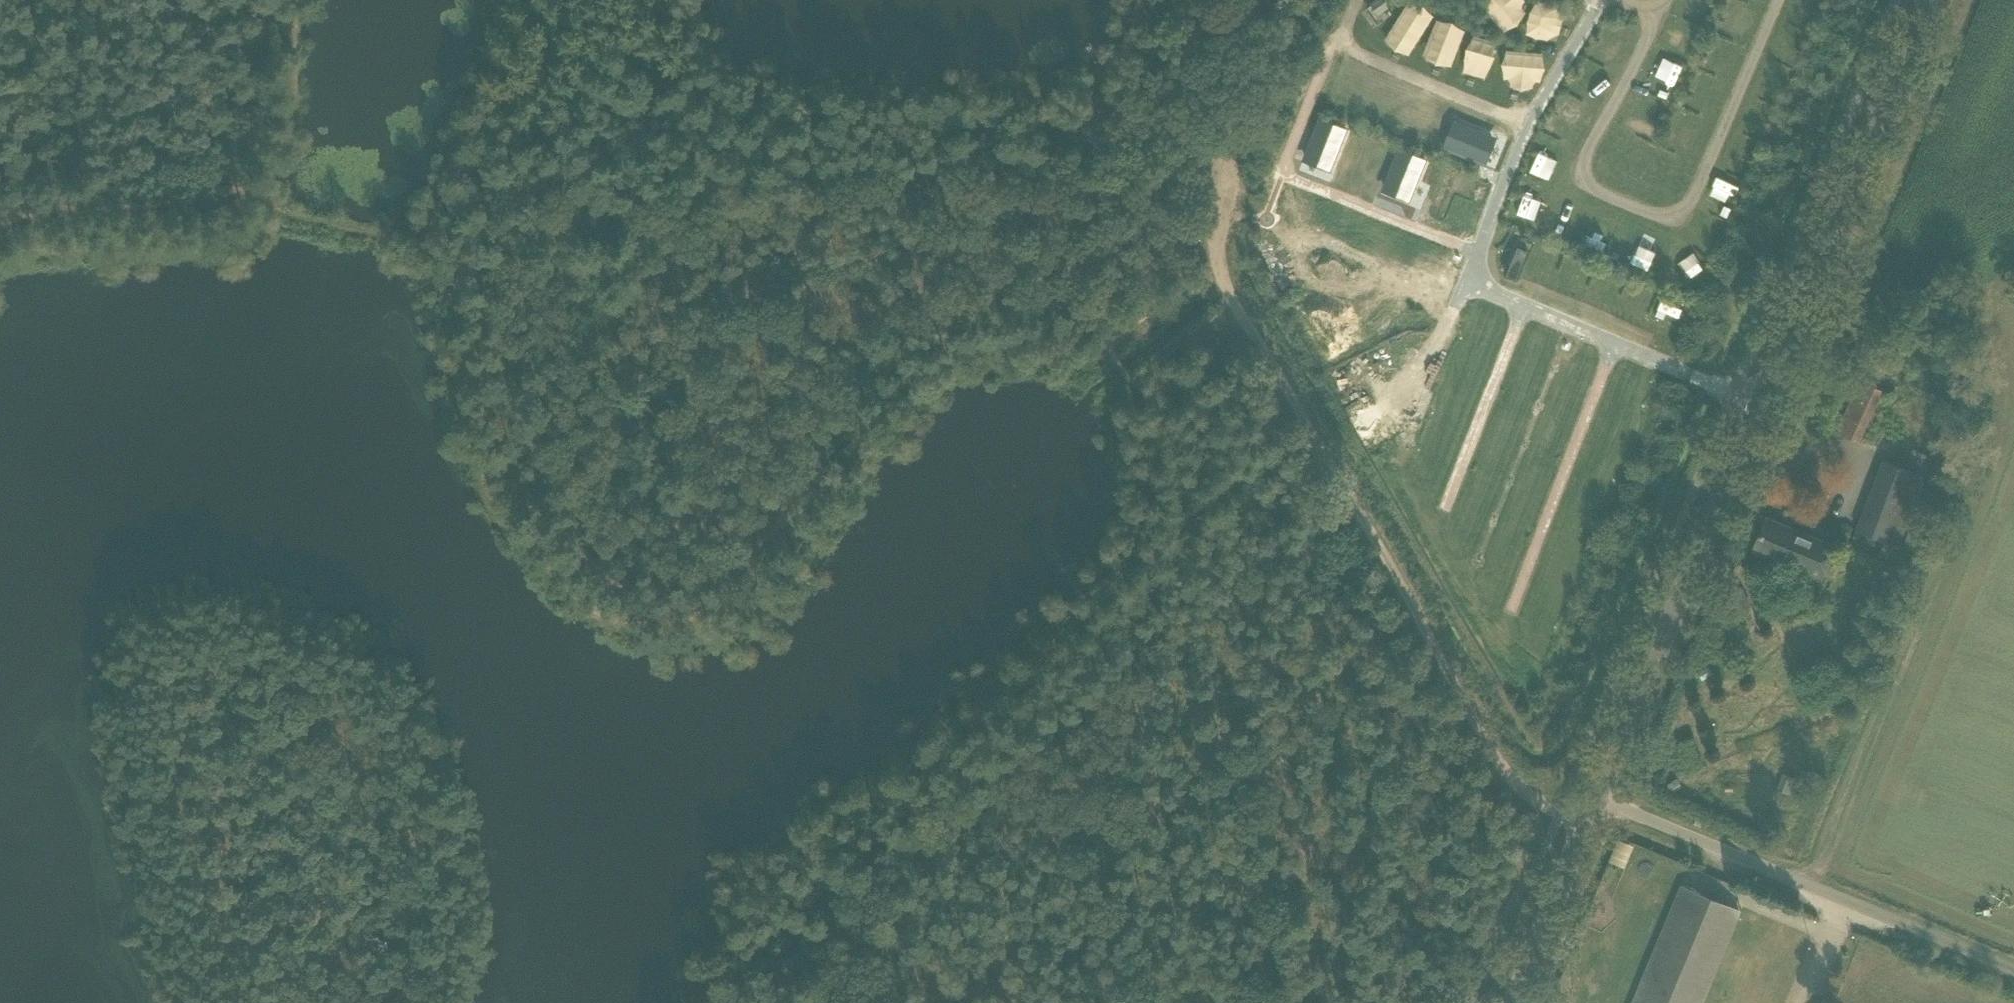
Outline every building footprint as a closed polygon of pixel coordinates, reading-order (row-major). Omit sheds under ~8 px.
[(1450,0),(1442,0),(1431,8),(1440,21),(1456,9),(1450,0)] [(1835,433),(1858,444),(1884,391),(1860,380),(1835,433)] [(1898,546),(1925,479),(1882,461),(1856,530),(1898,546)] [(1760,553),(1785,563),(1809,574),(1804,585),(1822,592),(1831,569),(1825,567),(1833,547),(1784,526),(1765,519),(1753,550),(1760,553)] [(1742,911),(1682,885),(1632,1002),(1703,1002),(1742,911)]
